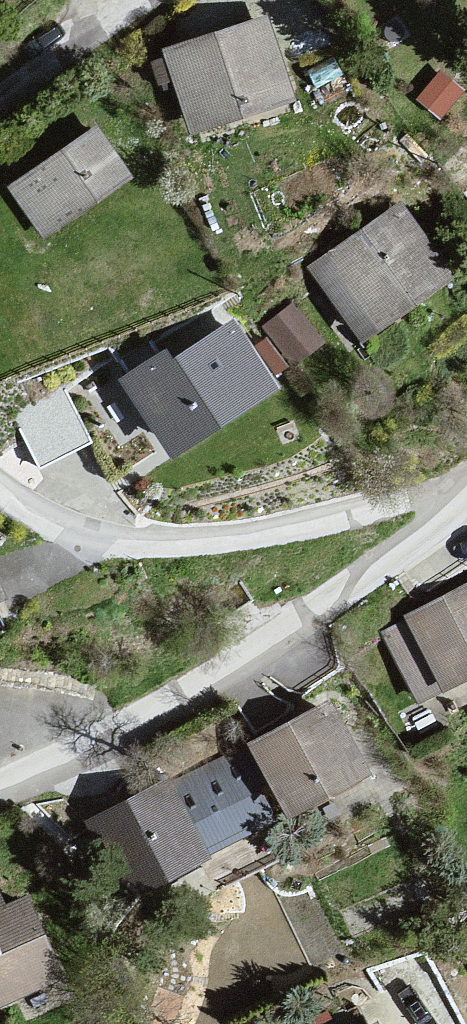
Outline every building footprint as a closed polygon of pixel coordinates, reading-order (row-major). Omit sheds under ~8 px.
[(268,23),(161,52),(183,136),(293,105),(268,23)] [(0,201),(0,205),(34,251),(129,188),(92,136),(0,201)] [(404,203),(308,272),(361,348),(459,278),(404,203)] [(159,348),(120,373),(168,447),(272,379),(231,317),(173,355),(159,348)] [(19,406),(38,454),(88,434),(69,386),(19,406)] [(401,620),(439,694),(466,679),(466,584),(401,620)] [(331,704),(250,748),(293,828),(376,779),(331,704)] [(276,824),(236,756),(167,791),(205,858),(276,824)] [(167,791),(88,829),(125,897),(205,858),(167,791)] [(65,980),(26,899),(0,909),(0,1007),(65,980)]
